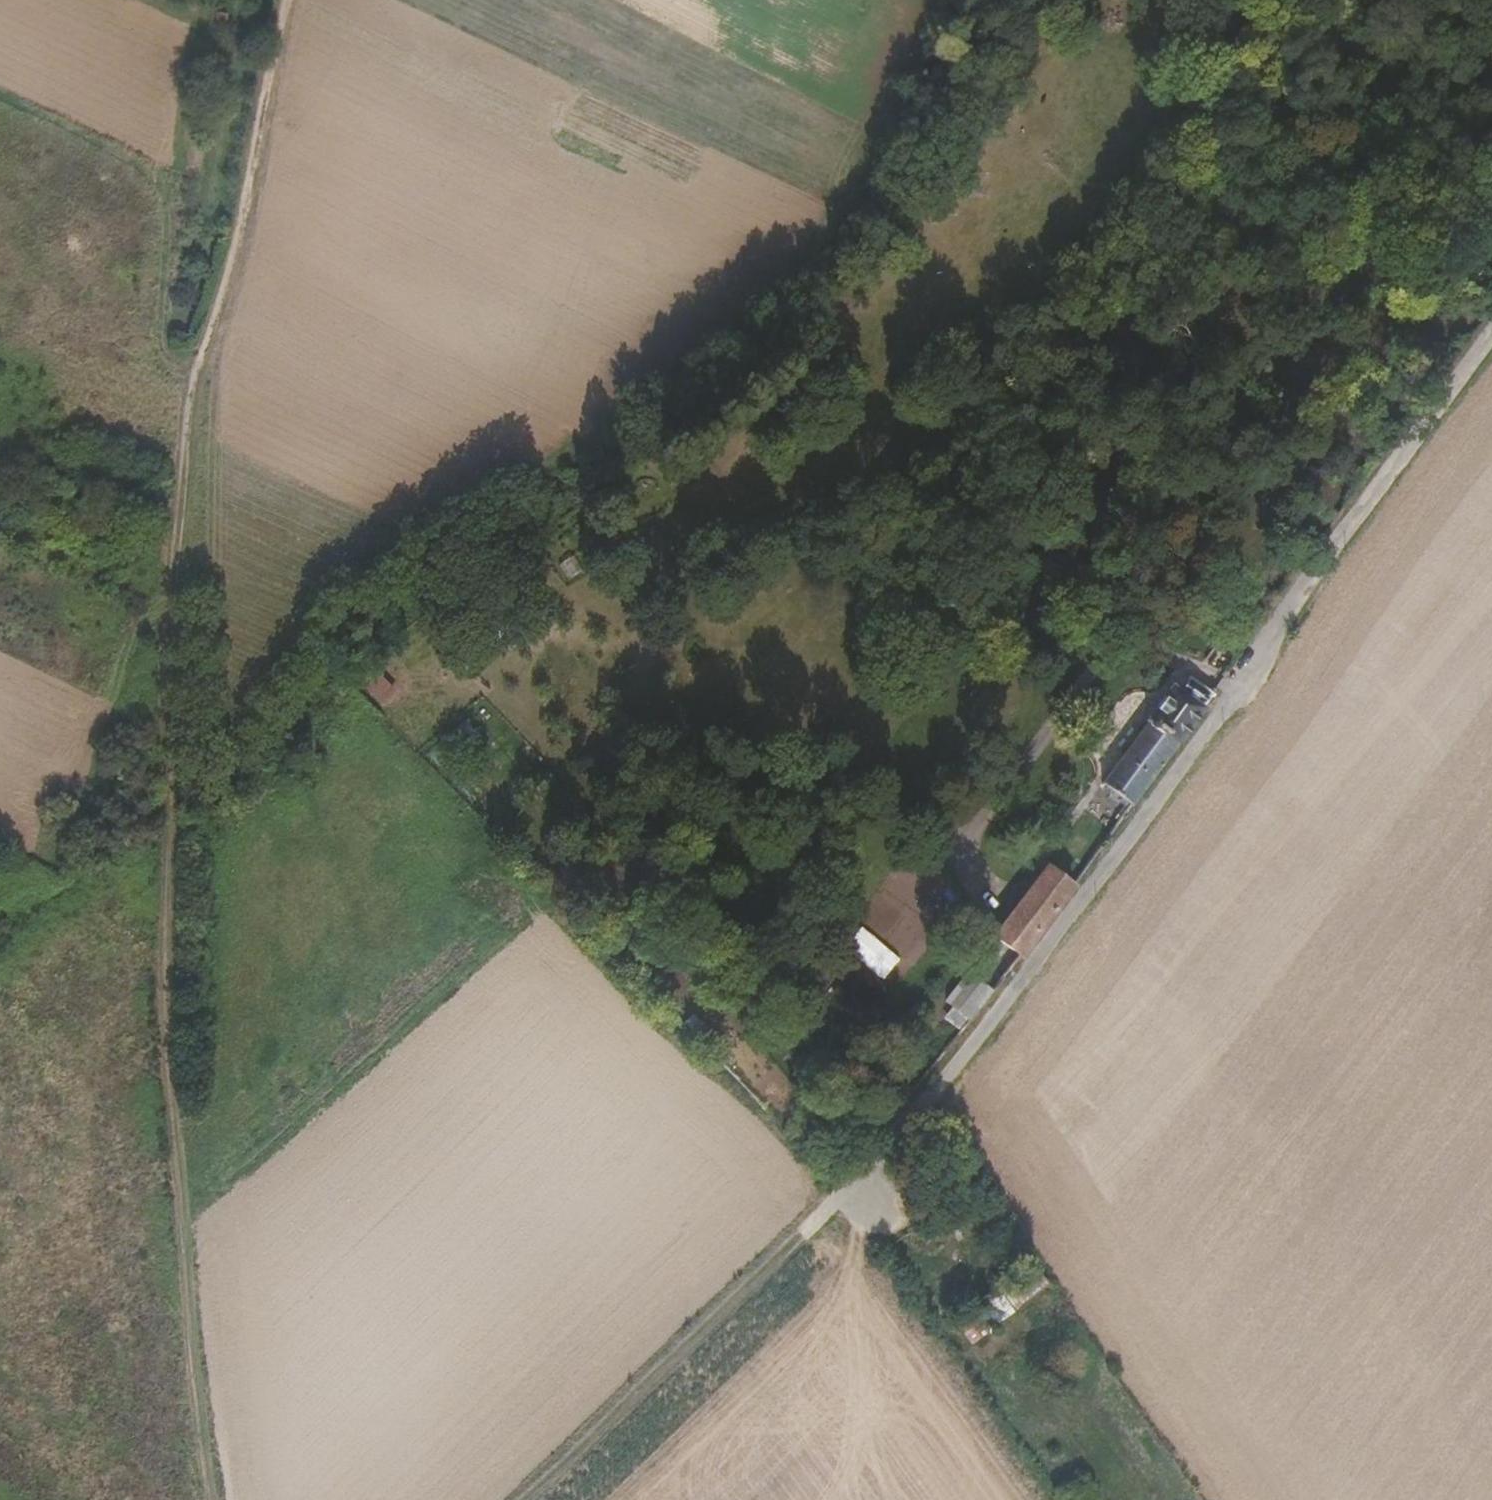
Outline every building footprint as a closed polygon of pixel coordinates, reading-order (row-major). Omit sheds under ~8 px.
[(1149,723),(1104,782),(1133,803),(1180,742),(1213,694),(1191,678),(1189,680),(1186,678),(1182,678),(1178,679),(1176,683),(1175,687),(1173,687),(1149,720),(1149,723)] [(875,997),(893,998),(938,927),(938,925),(958,893),(938,880),(929,880),(902,862),(885,889),(919,911),(894,910),(872,896),(846,938),(844,982),(847,982),(869,996),(876,984),(875,997)] [(1051,867),(997,937),(1021,954),(1073,884),(1051,867)] [(984,980),(968,1001),(979,1009),(995,988),(984,980)] [(998,1322),(1016,1310),(999,1286),(981,1298),(998,1322)]
